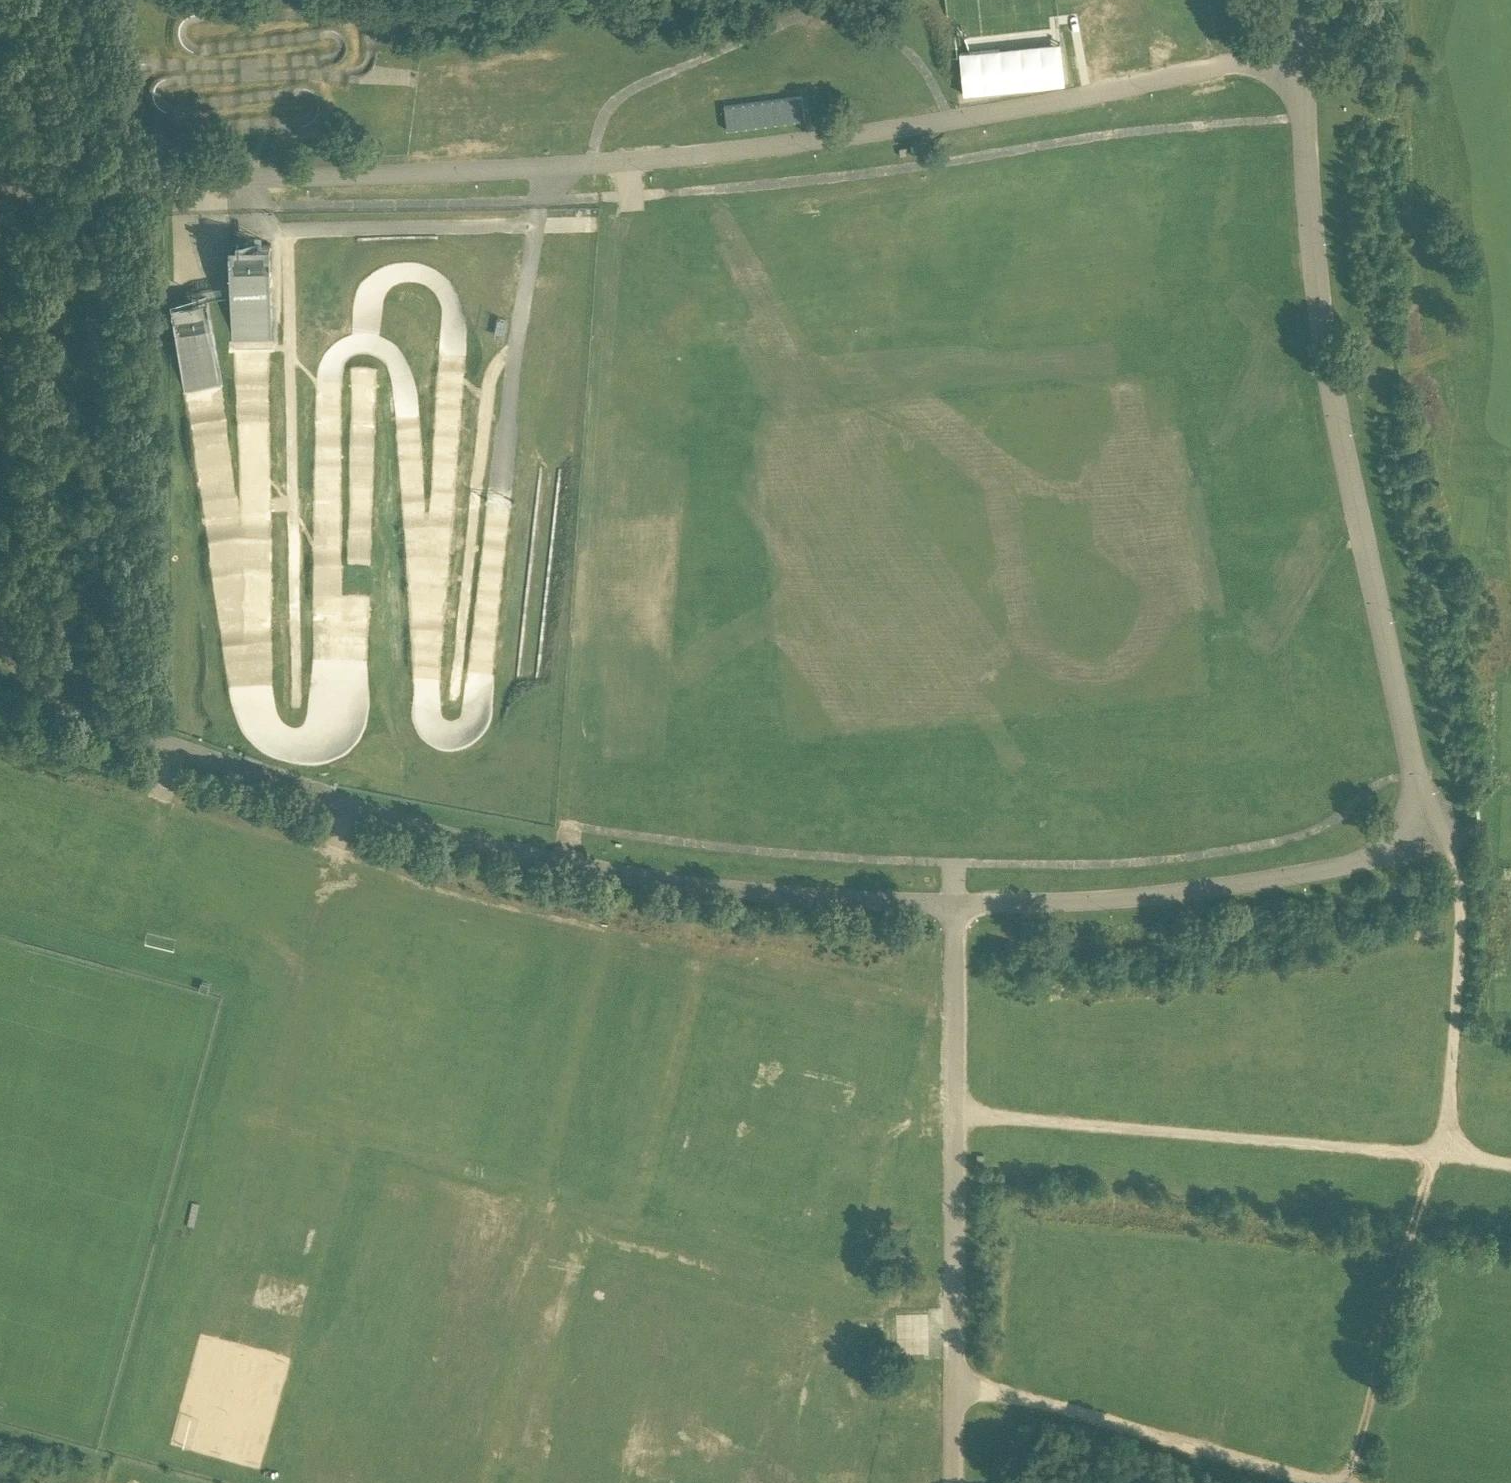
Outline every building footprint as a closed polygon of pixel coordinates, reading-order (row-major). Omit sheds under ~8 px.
[(964,94),(1064,83),(1061,50),(960,61),(964,94)] [(724,106),(727,132),(806,122),(802,96),(724,106)] [(272,337),(268,237),(224,239),(226,279),(207,280),(208,295),(229,294),(231,339),(272,337)] [(185,391),(223,383),(204,291),(165,300),(185,391)] [(498,307),(494,328),(506,330),(510,309),(498,307)] [(928,1313),(898,1313),(899,1354),(929,1353),(928,1313)]
